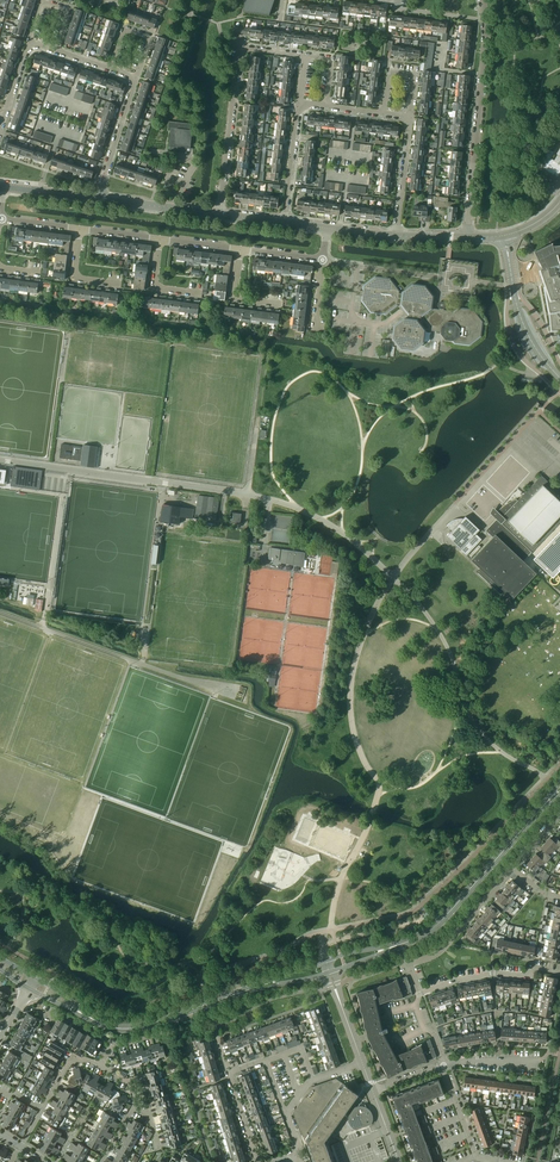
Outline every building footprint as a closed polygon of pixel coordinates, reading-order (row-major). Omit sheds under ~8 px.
[(35,3),(27,0),(23,0),(21,6),(24,7),(33,10),(35,3)] [(243,12),(269,16),(275,0),(245,0),(243,12)] [(8,3),(0,1),(0,3),(4,4),(3,9),(6,10),(8,3)] [(350,13),(351,3),(344,2),(343,12),(350,13)] [(302,14),(303,4),(296,3),(295,13),(302,14)] [(350,13),(357,14),(358,4),(351,3),(350,13)] [(302,14),(309,15),(310,5),(303,4),(302,14)] [(357,14),(364,15),(365,4),(358,4),(357,14)] [(364,15),(371,16),(372,5),(365,4),(364,15)] [(309,15),(316,16),(317,6),(310,5),(309,15)] [(371,16),(378,17),(380,6),(372,5),(371,16)] [(316,16),(323,17),(324,7),(317,6),(316,16)] [(380,6),(378,17),(383,17),(382,20),(383,21),(385,22),(386,21),(386,18),(385,17),(387,7),(380,6)] [(24,7),(22,14),(30,17),(33,10),(24,7)] [(323,17),(330,18),(331,8),(324,7),(323,17)] [(339,9),(331,8),(330,18),(337,19),(339,9)] [(76,9),(74,16),(83,19),(85,12),(76,9)] [(133,22),(136,13),(129,11),(127,19),(133,22)] [(133,22),(140,24),(143,16),(136,13),(133,22)] [(22,14),(19,20),(28,23),(30,17),(22,14)] [(74,16),(71,23),(80,25),(83,19),(74,16)] [(140,24),(147,26),(150,18),(143,16),(140,24)] [(389,26),(396,27),(397,17),(390,16),(389,26)] [(396,27),(403,28),(404,18),(397,17),(396,27)] [(150,18),(147,26),(154,29),(155,25),(157,21),(157,20),(150,18)] [(403,28),(410,29),(411,19),(404,18),(403,28)] [(410,29),(417,30),(418,19),(411,19),(410,29)] [(417,30),(424,31),(425,20),(418,19),(417,30)] [(19,20),(17,27),(26,30),(28,23),(19,20)] [(109,23),(107,27),(116,30),(119,23),(110,20),(109,23)] [(424,31),(431,32),(432,21),(425,20),(424,31)] [(431,32),(438,33),(439,22),(432,21),(431,32)] [(439,22),(438,33),(442,33),(441,42),(445,43),(447,34),(445,33),(447,23),(439,22)] [(460,33),(470,34),(471,27),(468,26),(468,23),(461,22),(460,33)] [(71,23),(69,29),(78,32),(80,25),(71,23)] [(23,37),(26,30),(17,27),(16,29),(15,29),(13,30),(12,32),(13,33),(23,37)] [(107,27),(105,34),(114,37),(116,30),(107,27)] [(251,39),(255,39),(257,29),(249,28),(249,35),(248,36),(251,37),(251,39)] [(69,29),(67,36),(76,39),(79,40),(81,33),(78,32),(69,29)] [(260,38),(262,38),(264,30),(257,29),(255,39),(260,40),(260,38)] [(265,41),(270,41),(271,31),(264,30),(262,38),(265,39),(265,41)] [(274,40),(277,40),(278,32),(271,31),(270,41),(274,42),(274,40)] [(279,42),(284,43),(285,33),(278,32),(277,40),(280,40),(279,42)] [(289,42),(291,42),(292,34),(285,33),(284,43),(288,44),(289,42)] [(460,33),(459,40),(470,41),(470,34),(460,33)] [(105,34),(103,41),(112,44),(114,37),(105,34)] [(294,44),(298,45),(299,34),(292,34),(291,42),(294,42),(294,44)] [(303,44),(305,44),(306,35),(299,34),(298,45),(303,45),(303,44)] [(308,46),(312,47),(314,36),(306,35),(305,44),(308,44),(308,46)] [(76,39),(67,36),(64,43),(73,46),(76,39)] [(317,45),(319,46),(320,37),(314,36),(312,47),(317,47),(317,45)] [(12,46),(21,49),(22,44),(21,44),(22,41),(11,37),(9,40),(13,42),(12,46)] [(159,37),(156,44),(165,46),(167,40),(159,37)] [(322,48),(326,49),(328,38),(320,37),(319,46),(322,46),(322,48)] [(335,39),(328,38),(326,49),(331,49),(331,47),(334,47),(335,39)] [(459,40),(458,47),(469,48),(470,41),(459,40)] [(103,41),(100,47),(109,50),(112,44),(103,41)] [(397,57),(399,47),(391,46),(392,42),(388,41),(386,51),(391,51),(390,55),(393,55),(393,57),(397,57)] [(156,44),(154,50),(163,53),(165,46),(156,44)] [(19,53),(21,49),(12,46),(11,49),(8,48),(7,51),(10,52),(17,55),(18,53),(19,53)] [(109,50),(100,47),(98,54),(107,57),(109,50)] [(402,56),(405,57),(406,48),(399,47),(397,57),(402,58),(402,56)] [(458,47),(457,54),(468,55),(469,48),(458,47)] [(407,59),(412,59),(413,49),(406,48),(405,57),(407,57),(407,59)] [(413,49),(412,59),(416,60),(416,58),(419,58),(420,55),(423,56),(424,50),(413,49)] [(154,50),(152,57),(160,60),(163,53),(154,50)] [(15,62),(17,55),(10,52),(7,59),(15,62)] [(40,65),(43,56),(39,54),(38,55),(36,55),(33,62),(40,65)] [(457,54),(456,61),(467,62),(468,55),(457,54)] [(40,65),(47,67),(50,59),(47,58),(48,57),(43,56),(40,65)] [(251,56),(250,64),(260,65),(261,58),(251,56)] [(339,58),(339,63),(349,64),(350,57),(341,56),(341,58),(339,58)] [(152,57),(149,64),(158,67),(160,60),(152,57)] [(285,58),(284,68),(294,69),(295,65),(293,65),(293,62),(289,61),(290,59),(285,58)] [(370,58),(369,62),(372,63),(372,67),(382,68),(382,64),(381,64),(381,61),(379,61),(379,59),(370,58)] [(7,59),(6,62),(3,61),(2,65),(13,68),(15,62),(7,59)] [(47,67),(54,69),(57,61),(50,59),(47,67)] [(54,69),(61,71),(63,64),(57,61),(54,69)] [(466,69),(467,62),(456,61),(455,68),(466,69)] [(63,64),(61,71),(67,74),(71,65),(66,63),(66,65),(63,64)] [(340,67),(339,70),(348,71),(349,64),(339,63),(338,67),(340,67)] [(149,64),(147,70),(155,73),(158,67),(149,64)] [(250,64),(249,71),(259,72),(260,68),(263,68),(263,65),(260,65),(250,64)] [(10,75),(13,68),(2,65),(1,68),(4,69),(3,73),(10,75)] [(75,66),(71,65),(67,74),(74,76),(77,68),(74,67),(75,66)] [(372,67),(371,74),(379,75),(380,73),(381,73),(382,68),(372,67)] [(284,68),(283,75),(292,76),(292,74),(294,74),(294,69),(284,68)] [(86,80),(89,71),(85,69),(84,71),(82,70),(79,77),(86,80)] [(155,73),(147,70),(145,77),(153,80),(155,73)] [(337,72),(337,77),(347,78),(348,74),(351,74),(351,71),(348,71),(339,70),(339,73),(337,72)] [(86,80),(93,82),(95,74),(93,74),(93,72),(89,71),(86,80)] [(249,71),(248,78),(258,79),(259,72),(249,71)] [(422,74),(421,78),(432,79),(433,72),(430,72),(424,71),(424,74),(422,74)] [(8,82),(10,75),(3,73),(1,76),(0,76),(0,79),(8,82)] [(93,82),(100,84),(102,77),(95,74),(93,82)] [(371,74),(370,81),(380,82),(381,78),(379,78),(379,75),(371,74)] [(24,81),(33,85),(36,78),(28,75),(27,78),(26,77),(24,81)] [(283,75),(282,82),(293,83),(293,79),(291,79),(292,76),(283,75)] [(459,75),(458,82),(469,83),(469,76),(459,75)] [(100,84),(106,87),(109,79),(102,77),(100,84)] [(338,81),(338,84),(346,85),(347,78),(337,77),(336,81),(338,81)] [(106,87),(113,89),(116,80),(112,78),(111,80),(109,79),(106,87)] [(248,78),(247,85),(258,86),(258,79),(248,78)] [(422,83),(422,86),(431,87),(432,79),(421,78),(421,83),(422,83)] [(8,82),(0,79),(0,87),(7,89),(9,85),(7,85),(8,82)] [(116,80),(113,89),(117,90),(116,94),(123,96),(126,88),(122,87),(123,83),(120,83),(121,81),(116,80)] [(31,91),(33,85),(24,81),(23,86),(24,86),(23,89),(31,91)] [(141,83),(140,88),(149,91),(152,92),(154,85),(144,81),(143,84),(141,83)] [(379,87),(380,82),(370,81),(369,85),(366,85),(365,88),(369,88),(377,89),(378,87),(379,87)] [(282,82),(281,89),(290,90),(290,88),(292,88),(293,83),(282,82)] [(458,82),(457,89),(468,90),(469,83),(458,82)] [(336,87),(335,91),(345,92),(346,85),(338,84),(337,87),(336,87)] [(247,85),(246,92),(257,93),(258,86),(247,85)] [(420,88),(419,92),(430,94),(431,87),(422,86),(422,88),(420,88)] [(140,93),(139,95),(147,97),(149,91),(140,88),(138,92),(140,93)] [(369,88),(368,95),(378,97),(379,92),(377,92),(377,89),(369,88)] [(23,89),(21,96),(29,98),(31,91),(23,89)] [(281,89),(281,96),(291,97),(291,93),(289,93),(290,90),(281,89)] [(457,89),(457,96),(467,97),(468,90),(457,89)] [(345,92),(335,91),(335,95),(336,96),(336,99),(340,99),(339,103),(348,104),(348,99),(345,99),(345,92)] [(257,93),(246,92),(245,99),(246,99),(246,100),(248,100),(249,100),(250,100),(253,100),(253,102),(256,102),(257,93)] [(421,97),(420,100),(429,101),(430,94),(419,92),(419,97),(421,97)] [(139,95),(137,102),(145,104),(147,97),(139,95)] [(378,97),(368,95),(367,102),(365,102),(364,106),(371,107),(372,103),(375,104),(376,101),(378,101),(378,97)] [(21,96),(19,102),(26,105),(29,98),(21,96)] [(291,97),(281,96),(280,104),(288,105),(288,102),(290,102),(291,97)] [(457,96),(456,104),(466,105),(467,97),(457,96)] [(418,102),(418,107),(428,108),(429,101),(420,100),(420,102),(418,102)] [(19,102),(16,109),(27,113),(30,106),(26,105),(19,102)] [(109,102),(108,105),(106,104),(105,105),(104,108),(105,108),(106,109),(116,112),(117,107),(116,107),(116,105),(109,102)] [(137,102),(135,108),(142,111),(146,112),(147,109),(143,108),(145,104),(137,102)] [(245,104),(244,111),(254,112),(255,105),(245,104)] [(456,104),(455,111),(466,112),(466,105),(456,104)] [(428,108),(418,107),(417,111),(419,111),(418,114),(427,115),(428,108)] [(102,112),(101,114),(112,118),(113,116),(114,116),(116,112),(106,109),(105,108),(103,108),(102,112)] [(135,108),(132,115),(140,118),(142,111),(135,108)] [(279,108),(278,116),(288,117),(289,112),(287,112),(287,109),(279,108)] [(16,109),(14,116),(25,119),(27,113),(16,109)] [(244,111),(243,118),(253,119),(254,112),(244,111)] [(455,111),(455,118),(465,119),(466,112),(455,111)] [(100,118),(99,122),(102,123),(110,125),(112,118),(101,114),(100,118)] [(314,125),(316,115),(311,114),(311,116),(308,116),(307,124),(314,125)] [(132,115),(130,122),(138,125),(140,118),(132,115)] [(314,125),(319,126),(318,129),(321,129),(322,126),(321,126),(322,117),(320,117),(320,115),(316,115),(314,125)] [(25,120),(25,119),(14,116),(13,118),(12,118),(10,122),(20,125),(22,119),(25,120)] [(278,116),(277,123),(286,124),(286,121),(288,121),(288,117),(278,116)] [(321,126),(322,126),(328,127),(330,117),(325,116),(325,118),(322,117),(321,126)] [(328,127),(335,128),(337,119),(334,119),(334,117),(330,117),(328,127)] [(243,118),(242,125),(252,127),(253,119),(243,118)] [(335,128),(342,129),(344,119),(339,118),(339,120),(337,119),(335,128)] [(455,118),(454,125),(464,126),(465,119),(455,118)] [(344,119),(342,129),(350,130),(351,121),(348,121),(349,119),(344,119)] [(416,121),(415,126),(425,127),(426,120),(418,119),(417,122),(416,121)] [(362,135),(362,134),(363,121),(359,120),(358,122),(356,122),(355,131),(355,134),(362,135)] [(193,124),(168,121),(167,130),(170,131),(168,149),(187,151),(187,148),(190,148),(193,124)] [(369,132),(370,124),(368,124),(368,122),(363,121),(362,134),(369,135),(369,132)] [(20,125),(10,122),(9,127),(10,127),(9,130),(17,132),(20,125)] [(130,122),(128,129),(137,132),(139,132),(139,129),(139,128),(137,128),(138,125),(130,122)] [(369,132),(376,133),(377,123),(373,122),(373,124),(370,124),(369,132)] [(102,123),(100,129),(107,132),(110,125),(102,123)] [(277,123),(276,130),(287,131),(287,127),(285,126),(286,124),(277,123)] [(376,133),(383,134),(384,126),(382,125),(382,123),(377,123),(376,133)] [(383,134),(390,135),(392,125),(387,124),(387,126),(384,126),(383,134)] [(242,125),(241,132),(251,134),(252,127),(242,125)] [(396,125),(392,125),(390,135),(397,136),(399,128),(396,127),(396,125)] [(454,125),(453,132),(464,133),(464,126),(454,125)] [(416,131),(416,133),(424,134),(425,127),(415,126),(415,130),(416,131)] [(94,135),(97,136),(105,139),(107,132),(100,129),(96,128),(94,135)] [(128,129),(125,136),(136,139),(137,136),(138,133),(137,132),(128,129)] [(276,130),(275,137),(284,138),(284,135),(286,135),(287,131),(276,130)] [(241,132),(240,139),(250,141),(251,134),(241,132)] [(453,132),(452,139),(463,140),(464,133),(453,132)] [(414,136),(413,140),(424,141),(424,134),(416,133),(416,136),(414,136)] [(97,136),(95,143),(103,146),(105,139),(97,136)] [(123,138),(122,142),(134,147),(134,146),(136,139),(125,136),(125,138),(123,138)] [(5,137),(1,147),(5,148),(4,150),(7,150),(6,152),(11,153),(14,144),(7,142),(8,138),(5,137)] [(275,137),(275,144),(285,145),(285,141),(284,141),(284,138),(275,137)] [(240,139),(239,146),(250,148),(250,141),(240,139)] [(463,140),(452,139),(452,146),(462,147),(463,140)] [(305,143),(304,147),(314,149),(315,141),(307,140),(307,143),(305,143)] [(414,145),(414,148),(423,149),(424,141),(413,140),(413,145),(414,145)] [(129,152),(129,150),(132,150),(133,150),(134,147),(122,142),(120,147),(122,147),(121,150),(129,152)] [(95,143),(93,150),(102,153),(103,148),(102,148),(103,146),(95,143)] [(16,153),(18,154),(21,146),(14,144),(11,153),(15,155),(16,153)] [(275,144),(274,151),(282,152),(282,149),(284,150),(285,145),(275,144)] [(18,154),(25,156),(27,148),(21,146),(18,154)] [(239,146),(238,154),(249,155),(250,148),(239,146)] [(305,152),(305,155),(314,156),(314,149),(304,147),(304,152),(305,152)] [(25,156),(31,159),(34,151),(27,148),(25,156)] [(412,150),(412,154),(422,156),(423,149),(414,148),(414,150),(412,150)] [(541,160),(546,163),(543,168),(557,176),(559,172),(559,164),(554,160),(550,158),(553,152),(548,149),(541,160)] [(101,157),(102,153),(93,150),(91,157),(98,159),(99,157),(101,157)] [(385,150),(384,158),(395,159),(395,154),(393,154),(394,151),(385,150)] [(34,161),(38,162),(41,153),(34,151),(31,159),(34,160),(34,161)] [(274,151),(273,158),(283,160),(284,155),(282,155),(282,152),(274,151)] [(451,151),(450,159),(461,160),(462,152),(451,151)] [(48,155),(41,153),(38,162),(42,164),(43,162),(45,163),(48,155)] [(238,154),(237,161),(248,162),(249,155),(238,154)] [(413,159),(412,162),(421,163),(422,156),(412,154),(411,159),(413,159)] [(303,157),(302,162),(313,163),(314,156),(305,155),(305,157),(303,157)] [(56,168),(59,159),(53,157),(50,165),(52,166),(52,167),(56,168)] [(63,160),(59,159),(56,168),(61,170),(61,168),(64,169),(66,161),(67,161),(67,158),(64,157),(63,160)] [(273,158),(272,165),(280,166),(281,163),(282,163),(283,160),(273,158)] [(450,159),(450,166),(460,167),(461,160),(450,159)] [(73,164),(67,161),(66,161),(64,169),(70,171),(73,164)] [(237,161),(237,168),(247,169),(248,162),(237,161)] [(70,171),(77,174),(81,163),(78,162),(77,165),(73,164),(70,171)] [(304,166),(303,169),(312,170),(313,163),(302,162),(302,166),(304,166)] [(79,176),(84,177),(87,168),(83,167),(84,164),(81,163),(77,174),(80,175),(79,176)] [(112,171),(114,171),(116,172),(116,174),(120,175),(123,166),(114,163),(112,171)] [(272,165),(271,172),(281,174),(282,169),(280,169),(280,166),(272,165)] [(383,165),(382,171),(382,172),(393,173),(393,168),(392,168),(392,166),(383,165)] [(125,175),(127,176),(130,168),(123,166),(120,175),(125,177),(125,175)] [(450,166),(449,173),(459,174),(460,167),(450,166)] [(87,168),(84,177),(88,179),(88,178),(91,178),(94,171),(87,168)] [(127,176),(134,178),(137,170),(130,168),(127,176)] [(247,169),(237,168),(236,175),(246,177),(247,169)] [(301,171),(301,176),(311,177),(312,170),(303,169),(303,172),(301,171)] [(411,173),(411,176),(419,177),(420,170),(410,169),(409,173),(411,173)] [(134,178),(141,180),(144,173),(137,170),(134,178)] [(144,173),(141,180),(143,181),(143,183),(147,184),(150,175),(147,174),(148,171),(145,170),(144,173)] [(382,179),(390,180),(391,177),(392,177),(393,173),(382,172),(382,171),(380,171),(380,176),(378,176),(378,178),(382,179)] [(271,172),(270,180),(279,181),(279,178),(281,178),(281,174),(271,172)] [(449,173),(448,180),(459,181),(459,174),(449,173)] [(154,176),(150,175),(147,184),(152,186),(152,184),(155,185),(158,175),(155,174),(154,176)] [(311,177),(301,176),(300,180),(302,180),(301,183),(310,184),(311,177)] [(382,179),(381,186),(391,187),(392,183),(390,183),(390,180),(382,179)] [(448,180),(448,187),(458,188),(459,181),(448,180)] [(418,184),(408,183),(408,187),(409,187),(409,190),(417,191),(418,184)] [(391,187),(381,186),(380,193),(388,194),(389,191),(391,192),(391,187)] [(448,187),(445,186),(444,196),(448,196),(448,194),(457,195),(458,188),(448,187)] [(241,203),(243,192),(235,191),(235,193),(235,196),(234,202),(241,203)] [(241,203),(249,204),(250,193),(243,192),(241,203)] [(249,204),(256,204),(257,194),(250,193),(249,204)] [(256,204),(263,205),(264,195),(257,194),(256,204)] [(263,205),(270,206),(271,196),(264,195),(263,205)] [(271,196),(270,206),(277,207),(278,197),(271,196)] [(294,197),(293,203),(297,204),(296,210),(303,211),(305,201),(305,198),(302,197),(302,200),(298,200),(298,197),(294,197)] [(448,208),(447,221),(455,221),(456,208),(454,208),(454,203),(448,202),(448,198),(434,197),(433,207),(448,208)] [(303,211),(310,212),(312,202),(305,201),(303,211)] [(310,212),(318,213),(319,202),(312,202),(310,212)] [(318,213),(324,214),(326,203),(319,202),(318,213)] [(324,214),(332,215),(333,204),(326,203),(324,214)] [(333,204),(332,215),(339,216),(340,205),(333,204)] [(414,205),(413,216),(422,217),(422,221),(429,222),(431,206),(427,206),(414,205)] [(351,217),(352,207),(345,206),(344,216),(351,217)] [(351,217),(358,218),(360,208),(352,207),(351,217)] [(358,218),(365,219),(367,209),(360,208),(358,218)] [(365,219),(372,220),(374,209),(367,209),(365,219)] [(372,220),(379,221),(381,210),(374,209),(372,220)] [(388,211),(381,210),(379,221),(387,222),(388,211)] [(23,240),(24,229),(16,228),(16,227),(12,227),(12,233),(16,234),(15,239),(23,240)] [(23,240),(31,241),(32,230),(24,229),(23,240)] [(31,241),(39,242),(41,231),(32,230),(31,241)] [(39,242),(47,243),(49,232),(41,231),(39,242)] [(47,243),(55,244),(57,233),(49,232),(47,243)] [(57,233),(55,244),(62,245),(62,244),(62,241),(69,242),(70,242),(71,235),(57,233)] [(104,250),(105,239),(97,238),(97,237),(93,237),(92,244),(96,245),(96,249),(104,250)] [(104,250),(112,251),(113,240),(105,239),(104,250)] [(112,251),(120,252),(121,241),(113,240),(112,251)] [(120,252),(120,253),(120,256),(124,256),(124,253),(128,254),(130,243),(121,241),(120,252)] [(128,254),(136,255),(137,244),(130,243),(128,254)] [(534,252),(537,257),(541,256),(545,265),(541,266),(543,270),(541,270),(547,288),(545,288),(551,318),(552,330),(559,330),(559,245),(553,246),(552,244),(553,243),(552,243),(534,252)] [(143,255),(143,254),(143,251),(150,251),(151,252),(152,245),(137,244),(136,255),(143,255)] [(184,260),(185,249),(177,248),(177,247),(174,247),(173,255),(176,255),(176,259),(184,260)] [(184,260),(192,261),(194,251),(185,249),(184,260)] [(192,261),(200,262),(202,252),(194,251),(192,261)] [(200,262),(208,264),(210,253),(202,252),(200,262)] [(208,264),(216,264),(218,254),(210,253),(208,264)] [(56,254),(55,262),(66,263),(67,255),(61,254),(56,254)] [(223,265),(223,261),(230,262),(231,262),(232,255),(218,254),(216,264),(223,265)] [(265,271),(266,259),(258,258),(254,257),(253,269),(265,271)] [(265,271),(273,272),(274,260),(266,259),(265,271)] [(273,272),(281,273),(282,261),(274,260),(273,272)] [(281,273),(289,274),(291,262),(282,261),(281,273)] [(55,262),(54,270),(65,271),(66,263),(55,262)] [(289,274),(297,275),(299,263),(291,262),(289,274)] [(297,275),(304,276),(304,274),(304,271),(312,272),(313,265),(299,263),(297,275)] [(146,273),(148,265),(142,264),(136,264),(135,272),(146,273)] [(64,279),(65,271),(54,270),(53,278),(64,279)] [(135,272),(134,280),(145,281),(146,273),(135,272)] [(216,274),(215,282),(227,284),(228,276),(222,275),(216,274)] [(1,288),(10,289),(11,279),(12,276),(8,275),(7,278),(2,278),(1,288)] [(10,289),(19,290),(20,280),(21,277),(17,276),(17,279),(11,279),(10,289)] [(19,290),(28,291),(29,281),(30,278),(26,277),(25,281),(20,280),(19,290)] [(360,290),(359,295),(362,296),(362,301),(371,312),(385,314),(396,305),(397,304),(397,303),(401,303),(401,305),(409,315),(408,318),(404,318),(394,326),(393,338),(401,349),(411,350),(413,350),(423,342),(425,330),(436,331),(436,330),(441,331),(440,334),(443,337),(446,340),(453,341),(454,343),(469,345),(481,336),(482,322),(473,309),(459,308),(457,309),(452,313),(451,310),(450,310),(444,310),(444,308),(444,306),(439,306),(439,308),(438,309),(431,308),(433,296),(425,286),(413,284),(405,290),(402,292),(402,294),(399,293),(399,292),(398,292),(398,290),(390,279),(375,277),(364,286),(363,290),(360,290)] [(34,282),(29,281),(28,291),(37,293),(39,279),(35,279),(34,282)] [(144,290),(145,281),(134,280),(131,280),(131,284),(133,284),(133,288),(144,290)] [(215,282),(214,290),(226,292),(227,284),(215,282)] [(73,287),(74,284),(70,283),(69,287),(64,286),(63,296),(72,297),(73,287)] [(297,284),(296,292),(308,294),(309,285),(303,285),(297,284)] [(72,297),(81,299),(82,289),(83,289),(83,285),(79,285),(78,288),(73,287),(72,297)] [(87,289),(83,289),(82,289),(81,299),(90,300),(92,290),(92,286),(88,286),(87,289)] [(90,300),(99,301),(100,291),(101,288),(97,287),(96,291),(92,290),(90,300)] [(99,301),(108,303),(110,292),(110,289),(106,288),(106,292),(100,291),(99,301)] [(110,292),(108,303),(117,304),(119,290),(115,290),(115,293),(110,292)] [(226,292),(214,290),(213,298),(225,300),(226,292)] [(295,301),(307,302),(308,294),(296,292),(295,301)] [(143,307),(152,308),(154,298),(154,294),(150,294),(150,298),(144,297),(143,307)] [(152,308),(162,309),(163,299),(163,296),(159,295),(159,299),(154,298),(152,308)] [(162,309),(170,310),(172,300),(172,297),(168,296),(168,300),(163,299),(162,309)] [(170,310),(179,311),(181,302),(181,298),(177,297),(177,301),(172,300),(170,310)] [(179,311),(188,313),(190,303),(190,299),(186,299),(186,302),(181,302),(179,311)] [(195,303),(190,303),(188,313),(198,314),(200,300),(195,300),(195,303)] [(295,301),(294,309),(305,310),(307,302),(295,301)] [(234,308),(235,304),(230,304),(230,308),(225,307),(224,317),(233,318),(234,308)] [(242,319),(243,309),(244,306),(239,305),(239,309),(234,308),(233,318),(242,319)] [(242,319),(251,320),(252,310),(253,307),(249,306),(248,310),(243,309),(242,319)] [(251,320),(260,321),(261,311),(261,308),(258,308),(257,311),(252,310),(251,320)] [(269,323),(270,313),(271,309),(267,309),(266,312),(261,311),(260,321),(269,323)] [(294,309),(293,316),(305,318),(305,310),(294,309)] [(276,313),(270,313),(269,323),(278,324),(280,310),(276,310),(276,313)] [(305,318),(293,316),(292,325),(297,325),(297,330),(304,331),(305,326),(304,326),(305,318)] [(390,340),(382,339),(380,357),(388,358),(390,340)] [(61,444),(60,458),(81,461),(80,465),(98,467),(100,451),(97,447),(83,445),(83,447),(61,444)] [(13,467),(11,486),(39,490),(42,471),(13,467)] [(498,511),(497,510),(495,512),(493,515),(497,519),(486,530),(493,537),(486,544),(473,558),(472,560),(480,567),(476,571),(501,595),(504,591),(513,599),(537,573),(524,561),(559,523),(559,492),(542,475),(518,500),(517,499),(512,500),(508,503),(505,505),(501,508),(498,511)] [(199,496),(195,519),(215,521),(216,522),(217,519),(219,498),(199,496)] [(156,523),(151,563),(158,564),(163,532),(163,530),(163,528),(169,528),(170,523),(179,524),(180,517),(193,519),(194,509),(189,508),(184,507),(163,505),(161,520),(160,523),(156,523)] [(230,522),(240,524),(241,514),(231,512),(230,522)] [(449,522),(447,525),(452,530),(447,536),(462,551),(467,555),(468,554),(473,558),(486,544),(482,540),(482,539),(479,536),(476,534),(480,530),(479,529),(466,516),(463,519),(460,519),(458,519),(455,520),(452,521),(450,522),(449,522)] [(533,559),(542,568),(553,578),(559,571),(559,531),(533,559)] [(272,548),(270,559),(278,560),(279,559),(281,559),(280,562),(284,562),(284,561),(301,564),(302,552),(272,548)] [(266,681),(275,683),(276,675),(267,674),(266,681)] [(554,850),(559,846),(559,847),(559,846),(559,841),(557,838),(554,841),(550,837),(545,843),(554,850)] [(542,854),(548,860),(551,857),(550,855),(554,850),(545,843),(541,848),(545,852),(542,854)] [(531,859),(540,867),(545,862),(546,863),(548,860),(542,854),(540,857),(536,853),(531,859)] [(542,868),(540,867),(531,859),(527,864),(531,868),(528,870),(534,876),(537,873),(538,874),(542,868)] [(524,890),(521,888),(512,880),(510,883),(508,882),(507,884),(516,893),(517,893),(519,896),(524,890)] [(506,888),(503,891),(512,898),(516,893),(507,884),(505,887),(506,888)] [(500,892),(498,895),(507,903),(512,898),(503,891),(501,894),(500,892)] [(503,909),(507,903),(498,895),(496,897),(497,898),(494,901),(503,909)] [(486,908),(496,916),(500,911),(492,904),(489,907),(488,906),(486,908)] [(485,911),(483,914),(491,922),(496,916),(486,908),(484,910),(485,911)] [(487,927),(491,922),(483,914),(480,917),(479,916),(477,918),(487,927)] [(482,932),(487,927),(477,918),(475,920),(476,921),(474,924),(482,932)] [(552,926),(559,928),(559,921),(553,919),(552,926)] [(468,928),(481,939),(478,937),(482,932),(474,924),(471,927),(470,926),(468,928)] [(550,933),(559,935),(559,928),(552,926),(550,933)] [(481,939),(468,928),(466,930),(468,931),(465,935),(476,945),(481,939)] [(549,939),(559,942),(559,935),(550,933),(549,939)] [(502,950),(504,940),(494,938),(492,946),(496,947),(495,949),(502,950)] [(548,946),(559,948),(559,944),(559,942),(549,939),(548,946)] [(502,950),(508,952),(510,941),(504,940),(502,950)] [(508,952),(514,953),(516,943),(510,941),(508,952)] [(523,944),(516,943),(514,953),(521,954),(523,944)] [(521,954),(527,956),(529,945),(523,944),(521,954)] [(529,945),(527,956),(533,957),(535,947),(529,945)] [(548,946),(546,953),(559,955),(559,953),(558,952),(559,948),(548,946)] [(542,956),(545,957),(545,959),(556,962),(557,958),(558,958),(559,955),(546,953),(543,952),(542,956)] [(397,980),(403,997),(409,996),(410,995),(411,994),(411,993),(411,992),(409,986),(410,986),(407,976),(397,980)] [(545,983),(558,985),(559,981),(557,981),(558,978),(546,976),(545,983)] [(482,980),(485,993),(492,992),(489,981),(487,981),(486,979),(482,980)] [(386,1026),(381,1029),(374,998),(376,997),(378,1002),(393,996),(394,999),(403,997),(397,980),(374,989),(373,988),(373,989),(358,992),(367,1033),(369,1033),(371,1038),(369,1039),(389,1076),(402,1069),(403,1070),(403,1069),(426,1060),(420,1043),(412,1048),(413,1050),(395,1057),(382,1033),(388,1032),(389,1032),(390,1031),(390,1030),(391,1030),(391,1029),(390,1027),(389,1026),(388,1026),(387,1026),(386,1026)] [(479,994),(485,993),(482,980),(479,981),(479,983),(476,983),(479,994)] [(466,997),(472,996),(470,982),(466,983),(466,985),(464,985),(466,997)] [(472,996),(479,994),(476,983),(474,984),(474,982),(470,982),(472,996)] [(545,983),(544,989),(555,991),(555,989),(557,989),(558,985),(545,983)] [(458,998),(466,997),(464,985),(461,986),(461,984),(457,985),(457,988),(456,989),(458,998)] [(460,1002),(458,998),(456,989),(454,990),(453,986),(449,988),(449,990),(447,990),(451,1001),(452,1005),(460,1002)] [(542,995),(555,998),(556,994),(554,994),(555,991),(544,989),(542,995)] [(2,1000),(4,996),(7,998),(9,995),(0,990),(0,999),(2,1000)] [(445,1003),(451,1001),(447,990),(444,991),(444,990),(440,991),(445,1003)] [(439,1006),(445,1003),(440,991),(437,992),(437,994),(435,995),(439,1006)] [(439,1006),(435,995),(432,996),(432,994),(428,995),(432,1008),(439,1006)] [(542,995),(541,1001),(552,1004),(553,1001),(555,1002),(555,998),(542,995)] [(541,1001),(540,1008),(553,1010),(553,1007),(552,1006),(552,1004),(541,1001)] [(311,1017),(321,1013),(319,1007),(308,1011),(311,1017)] [(553,1010),(540,1008),(538,1014),(550,1017),(550,1014),(552,1014),(553,1010)] [(26,1018),(25,1019),(34,1025),(36,1021),(40,1023),(42,1020),(28,1013),(26,1016),(26,1018)] [(324,1020),(321,1013),(311,1017),(313,1024),(324,1020)] [(442,1016),(436,1019),(438,1024),(445,1022),(442,1016)] [(288,1030),(293,1028),(294,1031),(298,1030),(295,1019),(292,1020),(291,1017),(284,1019),(288,1030)] [(52,1031),(58,1035),(65,1023),(58,1018),(50,1033),(51,1033),(52,1031)] [(23,1024),(22,1026),(31,1031),(33,1027),(37,1029),(38,1027),(34,1025),(25,1019),(24,1019),(22,1022),(23,1024)] [(284,1019),(278,1022),(282,1032),(283,1034),(289,1032),(288,1030),(284,1019)] [(326,1026),(324,1020),(313,1024),(316,1030),(326,1026)] [(278,1022),(272,1024),(275,1034),(282,1032),(278,1022)] [(63,1040),(64,1041),(72,1027),(65,1023),(58,1035),(64,1038),(63,1040)] [(269,1037),(275,1034),(272,1024),(265,1026),(269,1037)] [(19,1030),(18,1032),(27,1037),(30,1033),(33,1035),(35,1033),(31,1031),(22,1026),(21,1025),(19,1029),(19,1030)] [(480,1027),(481,1031),(483,1042),(490,1041),(487,1029),(487,1025),(480,1027)] [(269,1037),(265,1026),(259,1029),(263,1039),(263,1041),(270,1039),(269,1037)] [(328,1032),(326,1026),(316,1030),(318,1036),(328,1032)] [(79,1031),(72,1027),(64,1041),(65,1042),(67,1040),(72,1043),(79,1031)] [(487,1029),(490,1041),(496,1039),(494,1028),(487,1029)] [(259,1029),(253,1031),(256,1041),(263,1039),(259,1029)] [(16,1036),(15,1038),(24,1043),(26,1039),(30,1042),(31,1039),(27,1037),(18,1032),(17,1031),(15,1035),(16,1036)] [(77,1049),(78,1049),(86,1036),(87,1035),(79,1031),(72,1043),(78,1047),(77,1049)] [(250,1044),(256,1041),(253,1031),(246,1033),(250,1044)] [(481,1031),(475,1032),(477,1043),(483,1042),(481,1031)] [(331,1039),(328,1032),(318,1036),(320,1043),(331,1039)] [(475,1032),(468,1033),(470,1044),(477,1043),(475,1032)] [(244,1046),(250,1044),(246,1033),(240,1036),(244,1046)] [(468,1033),(462,1034),(464,1045),(470,1044),(468,1033)] [(82,1047),(88,1050),(95,1038),(87,1034),(87,1035),(86,1036),(78,1049),(80,1050),(82,1047)] [(458,1047),(464,1045),(462,1034),(456,1035),(458,1047)] [(456,1035),(449,1037),(451,1048),(458,1047),(456,1035)] [(237,1048),(244,1046),(240,1036),(233,1038),(237,1048)] [(12,1043),(11,1044),(17,1048),(15,1051),(31,1059),(33,1056),(25,1052),(20,1050),(23,1046),(26,1048),(28,1045),(24,1043),(15,1038),(14,1037),(12,1041),(12,1043)] [(198,1050),(200,1049),(210,1046),(208,1039),(205,1040),(204,1037),(193,1040),(195,1046),(196,1046),(198,1050)] [(451,1048),(449,1037),(443,1038),(444,1044),(445,1049),(451,1048)] [(95,1038),(88,1050),(95,1054),(102,1042),(95,1038)] [(237,1048),(233,1038),(227,1040),(231,1053),(238,1051),(237,1048)] [(420,1043),(426,1060),(435,1057),(436,1057),(436,1056),(436,1055),(430,1038),(420,1043)] [(319,1050),(321,1050),(333,1045),(331,1039),(320,1043),(317,1044),(319,1050)] [(51,1043),(48,1048),(61,1056),(63,1053),(62,1052),(64,1049),(50,1041),(49,1042),(51,1043)] [(153,1045),(157,1059),(159,1059),(158,1057),(165,1055),(163,1045),(160,1046),(159,1043),(153,1045)] [(148,1049),(146,1050),(149,1060),(156,1058),(156,1060),(157,1059),(153,1045),(148,1046),(148,1049)] [(323,1056),(325,1055),(335,1052),(333,1045),(321,1050),(320,1051),(322,1055),(323,1056)] [(200,1049),(200,1050),(199,1050),(199,1051),(200,1055),(201,1056),(201,1055),(202,1056),(212,1053),(210,1046),(200,1049)] [(43,1052),(43,1053),(57,1061),(58,1058),(59,1059),(61,1056),(48,1048),(45,1053),(43,1052)] [(143,1048),(137,1049),(141,1064),(142,1064),(142,1062),(149,1060),(146,1050),(143,1051),(143,1048)] [(132,1054),(129,1054),(132,1065),(139,1063),(140,1064),(141,1064),(137,1049),(131,1051),(132,1054)] [(8,1056),(7,1058),(16,1063),(19,1059),(22,1061),(25,1060),(29,1063),(31,1059),(15,1051),(14,1053),(9,1051),(7,1055),(8,1056)] [(125,1066),(132,1065),(129,1054),(127,1055),(126,1052),(120,1054),(123,1066),(121,1066),(122,1069),(124,1068),(125,1068),(125,1066)] [(325,1055),(327,1062),(338,1058),(335,1052),(325,1055)] [(57,1061),(43,1053),(42,1054),(44,1056),(41,1061),(54,1068),(56,1065),(55,1064),(57,1061)] [(202,1056),(204,1062),(214,1059),(212,1053),(202,1056)] [(4,1060),(2,1063),(16,1071),(17,1069),(14,1067),(16,1063),(7,1058),(6,1059),(4,1060)] [(327,1062),(325,1063),(327,1069),(340,1065),(338,1058),(327,1062)] [(204,1062),(205,1069),(206,1069),(216,1066),(214,1059),(204,1062)] [(0,1069),(0,1070),(9,1075),(11,1072),(15,1074),(16,1071),(2,1063),(0,1067),(0,1068),(0,1069)] [(45,1066),(42,1072),(53,1079),(55,1076),(52,1074),(54,1071),(45,1066)] [(207,1075),(218,1072),(216,1066),(206,1069),(205,1069),(202,1070),(204,1076),(207,1075)] [(84,1083),(85,1084),(89,1078),(90,1076),(85,1073),(80,1074),(79,1068),(76,1069),(80,1084),(84,1083)] [(69,1083),(67,1086),(73,1090),(76,1085),(80,1084),(76,1069),(73,1070),(74,1076),(70,1077),(67,1082),(69,1083)] [(150,1078),(150,1081),(160,1078),(158,1071),(160,1071),(160,1069),(145,1073),(147,1079),(150,1078)] [(8,1083),(9,1084),(10,1081),(7,1079),(9,1075),(0,1070),(0,1079),(8,1083)] [(42,1072),(38,1078),(47,1083),(49,1080),(52,1081),(53,1079),(42,1072)] [(218,1072),(207,1075),(210,1082),(220,1079),(218,1072)] [(251,1072),(249,1073),(240,1077),(242,1083),(254,1079),(251,1072)] [(83,1087),(89,1091),(98,1075),(95,1074),(92,1079),(89,1078),(85,1084),(83,1087)] [(98,1075),(89,1091),(94,1094),(100,1084),(97,1082),(100,1077),(98,1075)] [(38,1078),(35,1084),(46,1091),(48,1088),(45,1087),(47,1083),(38,1078)] [(148,1084),(150,1090),(164,1086),(164,1085),(162,1086),(160,1078),(150,1081),(151,1083),(148,1084)] [(310,1159),(311,1161),(330,1161),(322,1140),(327,1134),(357,1093),(355,1092),(356,1091),(356,1089),(356,1088),(356,1087),(355,1086),(354,1085),(353,1084),(352,1084),(350,1084),(349,1084),(348,1085),(347,1086),(336,1078),(311,1087),(293,1112),(310,1159)] [(242,1083),(245,1090),(256,1086),(254,1079),(242,1083)] [(397,1094),(392,1096),(397,1109),(412,1104),(418,1101),(419,1103),(444,1094),(439,1079),(434,1081),(434,1080),(428,1082),(429,1083),(420,1086),(419,1085),(417,1086),(417,1087),(414,1088),(414,1087),(411,1089),(402,1092),(397,1094)] [(97,1095),(99,1097),(98,1099),(101,1101),(111,1083),(108,1081),(105,1087),(102,1085),(97,1095)] [(212,1085),(214,1092),(223,1089),(221,1082),(212,1085)] [(107,1101),(109,1098),(113,1091),(110,1090),(114,1084),(111,1083),(101,1101),(103,1102),(104,1100),(107,1101)] [(46,1091),(35,1084),(31,1091),(39,1096),(42,1092),(45,1094),(46,1091)] [(72,1093),(73,1090),(67,1086),(63,1092),(58,1089),(57,1091),(72,1100),(75,1095),(72,1093)] [(165,1095),(163,1088),(165,1088),(164,1086),(150,1090),(151,1096),(154,1095),(155,1098),(158,1097),(165,1095)] [(245,1090),(247,1096),(259,1092),(256,1086),(245,1090)] [(216,1098),(225,1096),(223,1089),(214,1092),(211,1093),(214,1099),(216,1098)] [(110,1099),(112,1103),(127,1099),(127,1095),(120,1097),(119,1093),(114,1090),(113,1091),(109,1098),(110,1099)] [(61,1097),(59,1100),(69,1106),(72,1100),(57,1091),(55,1094),(61,1097)] [(259,1092),(247,1096),(250,1102),(261,1098),(264,1097),(262,1091),(259,1092)] [(155,1100),(157,1106),(171,1102),(171,1101),(170,1101),(168,1094),(165,1095),(158,1097),(158,1099),(155,1100)] [(225,1096),(216,1098),(218,1105),(227,1102),(225,1096)] [(263,1105),(261,1098),(250,1102),(252,1109),(263,1105)] [(12,1101),(10,1104),(22,1110),(25,1104),(17,1099),(15,1103),(12,1101)] [(52,1099),(50,1102),(66,1111),(69,1106),(59,1100),(57,1103),(52,1099)] [(113,1107),(110,1111),(117,1115),(119,1112),(120,1113),(123,1108),(122,1103),(128,1102),(127,1099),(112,1103),(113,1107)] [(55,1107),(53,1110),(63,1116),(66,1111),(50,1102),(49,1104),(55,1107)] [(161,1111),(162,1114),(172,1111),(170,1104),(172,1103),(171,1102),(157,1106),(159,1112),(161,1111)] [(227,1102),(218,1105),(220,1111),(229,1109),(227,1102)] [(12,1108),(9,1112),(18,1117),(22,1110),(10,1104),(9,1106),(12,1108)] [(412,1104),(397,1109),(399,1113),(398,1114),(400,1119),(401,1119),(404,1128),(403,1128),(404,1131),(405,1130),(406,1133),(405,1133),(406,1136),(407,1136),(409,1141),(410,1145),(412,1150),(414,1155),(429,1149),(426,1142),(424,1143),(422,1136),(419,1129),(421,1129),(419,1124),(418,1125),(413,1112),(415,1111),(412,1104)] [(252,1109),(254,1115),(266,1111),(263,1105),(252,1109)] [(348,1119),(349,1122),(351,1125),(353,1127),(356,1129),(372,1123),(372,1122),(372,1118),(372,1115),(371,1112),(369,1109),(366,1107),(363,1106),(360,1106),(357,1106),(354,1107),(352,1109),(350,1112),(348,1115),(348,1119)] [(470,1111),(472,1117),(481,1113),(479,1107),(470,1111)] [(220,1111),(222,1118),(231,1115),(229,1109),(220,1111)] [(46,1110),(44,1112),(62,1122),(65,1117),(63,1116),(53,1110),(51,1113),(46,1110)] [(102,1117),(117,1126),(119,1124),(113,1121),(117,1115),(110,1111),(109,1114),(105,1112),(102,1111),(100,1116),(102,1117)] [(160,1117),(161,1123),(176,1119),(176,1118),(174,1118),(172,1111),(162,1114),(163,1116),(160,1117)] [(254,1115),(257,1122),(268,1117),(266,1111),(254,1115)] [(4,1113),(3,1116),(14,1123),(18,1117),(9,1112),(8,1115),(4,1113)] [(47,1121),(57,1127),(59,1128),(62,1122),(44,1112),(43,1115),(48,1118),(47,1121)] [(472,1117),(474,1123),(483,1120),(481,1113),(472,1117)] [(233,1122),(231,1115),(222,1118),(220,1119),(221,1125),(233,1122)] [(519,1122),(528,1124),(530,1117),(520,1115),(519,1122)] [(2,1125),(7,1127),(6,1128),(10,1130),(10,1129),(11,1129),(14,1123),(3,1116),(1,1119),(4,1121),(2,1125)] [(102,1117),(99,1123),(109,1129),(111,1126),(116,1129),(117,1126),(102,1117)] [(257,1122),(259,1128),(268,1125),(268,1124),(270,1124),(268,1117),(257,1122)] [(166,1128),(167,1131),(177,1128),(175,1121),(176,1121),(176,1119),(161,1123),(163,1129),(166,1128)] [(127,1124),(139,1131),(143,1125),(134,1120),(132,1123),(129,1121),(127,1124)] [(474,1123),(477,1129),(486,1126),(483,1120),(474,1123)] [(233,1122),(221,1125),(223,1132),(226,1131),(235,1128),(233,1122)] [(519,1122),(518,1128),(527,1130),(528,1124),(519,1122)] [(99,1123),(96,1128),(111,1137),(113,1134),(107,1131),(109,1129),(99,1123)] [(127,1124),(126,1127),(129,1128),(127,1132),(129,1133),(138,1138),(141,1132),(139,1131),(127,1124)] [(270,1131),(268,1125),(259,1128),(261,1134),(270,1131)] [(477,1129),(479,1135),(488,1132),(486,1126),(477,1129)] [(48,1132),(64,1142),(66,1139),(60,1136),(61,1133),(51,1127),(48,1132)] [(96,1128),(93,1133),(103,1139),(104,1136),(110,1139),(111,1137),(96,1128)] [(164,1134),(166,1140),(180,1136),(180,1135),(179,1135),(177,1128),(167,1131),(167,1133),(164,1134)] [(226,1131),(223,1132),(225,1138),(237,1135),(235,1128),(226,1131)] [(518,1128),(516,1134),(526,1136),(527,1130),(518,1128)] [(273,1137),(270,1131),(261,1134),(264,1141),(273,1137)] [(48,1132),(45,1138),(55,1144),(57,1141),(63,1144),(64,1142),(48,1132)] [(479,1135),(481,1141),(490,1138),(488,1132),(479,1135)] [(93,1133),(90,1138),(105,1147),(107,1145),(101,1142),(103,1139),(93,1133)] [(124,1135),(122,1138),(134,1144),(138,1138),(129,1133),(127,1137),(124,1135)] [(516,1134),(515,1141),(525,1143),(526,1136),(516,1134)] [(239,1141),(237,1135),(225,1138),(227,1145),(239,1141)] [(180,1136),(166,1140),(167,1146),(170,1145),(171,1147),(181,1145),(179,1138),(181,1137),(180,1136)] [(275,1144),(273,1137),(264,1141),(266,1147),(275,1144)] [(45,1138),(42,1143),(58,1152),(60,1150),(54,1146),(55,1144),(45,1138)] [(105,1147),(90,1138),(86,1144),(97,1150),(98,1147),(104,1150),(105,1147)] [(124,1142),(122,1146),(130,1151),(134,1144),(122,1138),(121,1140),(124,1142)] [(490,1138),(481,1141),(483,1147),(492,1144),(490,1138)] [(227,1145),(229,1151),(241,1148),(239,1141),(227,1145)] [(515,1141),(514,1147),(523,1149),(525,1143),(515,1141)] [(71,1142),(70,1145),(86,1154),(89,1149),(79,1143),(77,1146),(71,1142)] [(58,1152),(42,1143),(39,1148),(49,1154),(51,1151),(57,1155),(58,1152)] [(275,1144),(266,1147),(268,1154),(277,1150),(275,1144)] [(74,1151),(73,1154),(83,1159),(86,1154),(70,1145),(68,1147),(74,1151)] [(117,1148),(115,1150),(127,1157),(130,1151),(122,1146),(120,1149),(117,1148)] [(522,1155),(523,1149),(514,1147),(512,1153),(522,1155)] [(243,1154),(241,1148),(229,1151),(231,1158),(234,1157),(243,1154)] [(414,1155),(415,1159),(416,1161),(431,1161),(430,1157),(431,1157),(429,1149),(414,1155)] [(115,1161),(124,1161),(127,1157),(115,1150),(114,1153),(117,1155),(113,1161),(115,1161)] [(193,1156),(186,1152),(187,1151),(186,1150),(180,1160),(179,1161),(189,1161),(193,1156)] [(83,1159),(73,1154),(71,1156),(65,1153),(64,1155),(75,1161),(81,1161),(83,1159)]
